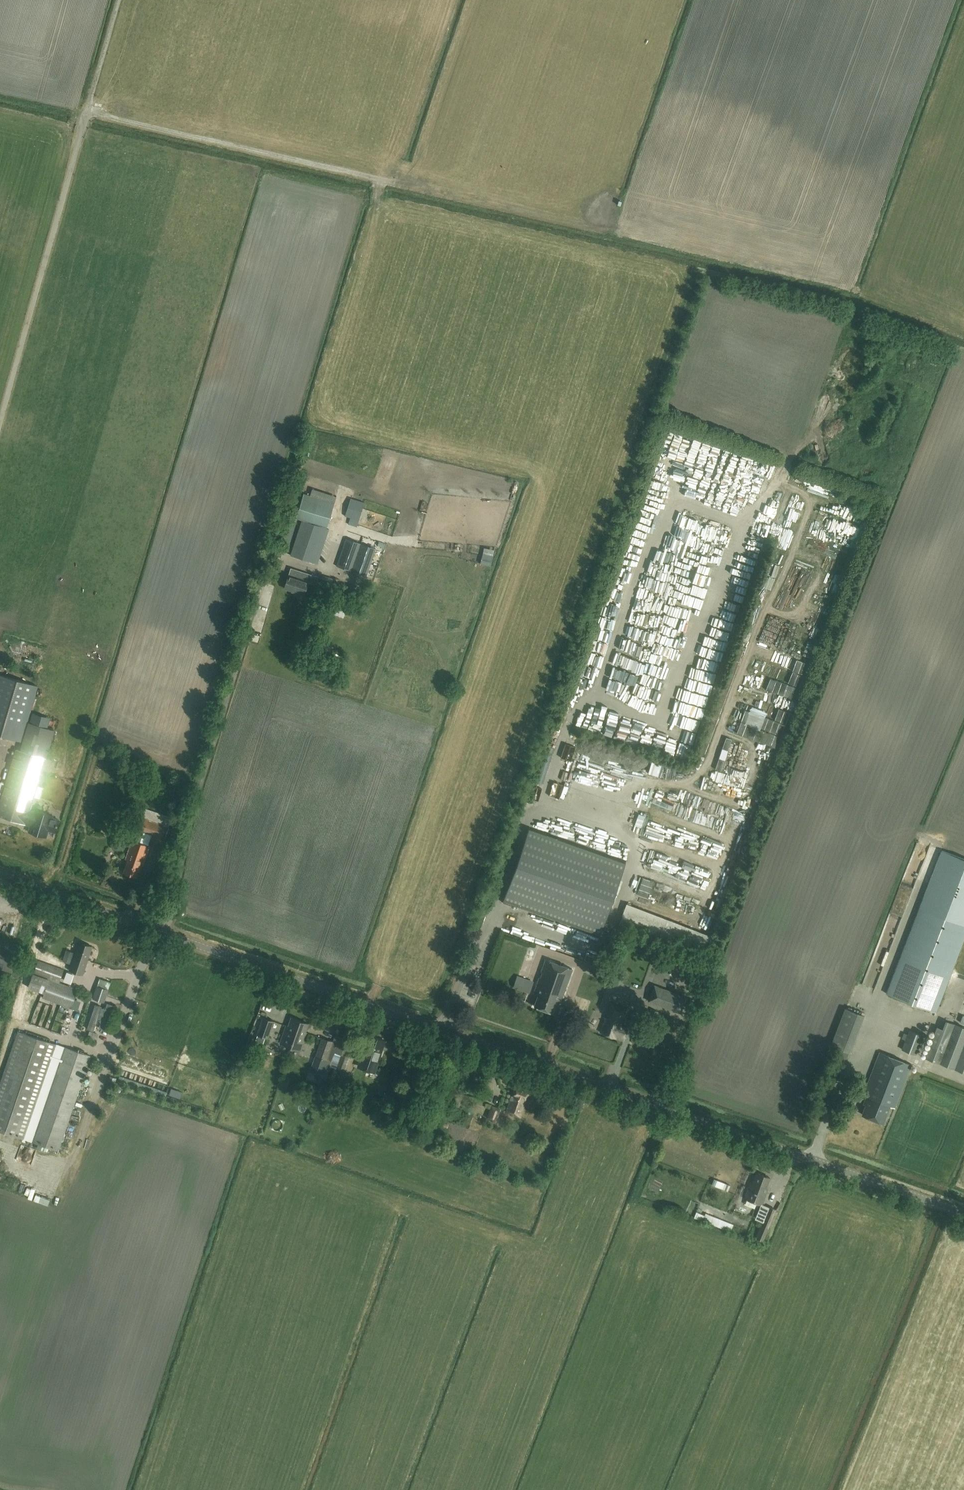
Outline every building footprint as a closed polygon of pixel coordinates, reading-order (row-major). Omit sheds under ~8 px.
[(664,427),(658,454),(676,458),(677,455),(685,457),(682,471),(692,473),(697,448),(689,446),(689,444),(699,446),(701,438),(692,436),(692,433),(664,427)] [(708,455),(718,457),(722,445),(702,439),(700,447),(709,450),(708,455)] [(698,458),(706,460),(708,451),(699,449),(698,458)] [(733,454),(730,461),(737,465),(740,457),(733,454)] [(706,464),(714,467),(717,460),(709,457),(706,464)] [(691,472),(700,475),(705,462),(696,459),(691,472)] [(751,460),(747,468),(748,469),(746,474),(753,477),(759,463),(751,460)] [(726,470),(735,473),(736,466),(728,463),(726,470)] [(724,473),(721,487),(728,488),(729,481),(732,482),(733,475),(724,473)] [(735,477),(730,491),(735,493),(740,479),(735,477)] [(726,501),(728,493),(718,490),(716,499),(726,501)] [(304,493),(297,513),(296,517),(302,519),(291,555),(317,564),(329,529),(326,528),(334,503),(304,493)] [(345,516),(350,517),(348,524),(357,527),(360,516),(365,502),(351,498),(345,516)] [(769,525),(772,515),(758,510),(755,520),(769,525)] [(366,576),(376,548),(346,538),(336,566),(366,576)] [(709,541),(704,552),(710,555),(715,544),(709,541)] [(663,554),(671,557),(674,551),(667,547),(663,554)] [(681,561),(684,554),(677,552),(675,559),(681,561)] [(482,554),(480,563),(491,565),(492,556),(482,554)] [(697,568),(698,563),(687,559),(685,564),(697,568)] [(318,577),(291,568),(288,575),(308,582),(316,584),(318,577)] [(770,574),(764,583),(773,588),(778,579),(770,574)] [(288,575),(284,588),(296,592),(296,593),(304,595),(308,582),(288,575)] [(321,584),(329,586),(331,578),(324,575),(321,584)] [(645,587),(658,590),(660,578),(648,575),(645,587)] [(663,608),(682,615),(685,606),(682,606),(691,583),(674,577),(663,608)] [(701,589),(698,596),(715,602),(717,594),(701,589)] [(722,589),(721,595),(741,597),(741,590),(722,589)] [(632,618),(643,621),(646,608),(644,608),(645,605),(654,607),(658,593),(649,591),(646,600),(639,598),(637,606),(635,606),(632,618)] [(607,592),(604,601),(613,604),(616,595),(607,592)] [(719,596),(717,602),(736,606),(737,599),(719,596)] [(728,626),(734,609),(709,600),(705,611),(695,607),(692,616),(699,619),(693,636),(709,641),(712,632),(708,631),(712,621),(714,622),(711,630),(725,635),(728,626)] [(661,616),(677,624),(680,617),(665,610),(661,616)] [(658,624),(659,613),(650,613),(650,624),(658,624)] [(663,621),(661,629),(681,634),(682,627),(669,624),(670,623),(663,621)] [(634,622),(629,633),(641,639),(644,633),(652,636),(654,631),(634,622)] [(658,629),(655,637),(656,638),(653,647),(678,656),(684,638),(658,629)] [(713,634),(712,642),(723,644),(725,636),(713,634)] [(610,694),(649,708),(653,697),(658,698),(668,668),(666,667),(663,677),(657,675),(657,676),(651,674),(644,694),(626,688),(626,685),(629,686),(636,665),(640,666),(642,660),(637,658),(638,654),(644,656),(644,655),(653,658),(669,664),(672,655),(622,639),(614,663),(623,666),(617,682),(614,681),(610,694)] [(710,654),(712,654),(710,664),(714,665),(716,654),(719,655),(721,646),(699,641),(698,643),(694,642),(691,660),(708,663),(710,654)] [(684,683),(681,696),(707,700),(709,691),(700,689),(701,688),(689,685),(689,684),(709,687),(713,666),(683,660),(679,683),(684,683)] [(662,673),(664,665),(652,662),(650,671),(662,673)] [(595,677),(596,664),(587,663),(585,676),(595,677)] [(640,680),(649,681),(650,671),(641,670),(640,680)] [(37,685),(0,675),(0,735),(21,741),(37,685)] [(583,677),(579,691),(587,693),(591,680),(583,677)] [(638,691),(643,692),(646,682),(641,681),(638,691)] [(567,705),(573,707),(577,695),(571,693),(567,705)] [(701,715),(705,704),(681,696),(677,709),(686,712),(679,734),(675,733),(670,748),(686,753),(699,715),(701,715)] [(588,724),(589,718),(579,715),(578,721),(588,724)] [(644,725),(621,719),(618,731),(641,737),(644,725)] [(747,737),(777,746),(781,733),(751,724),(747,737)] [(643,741),(657,742),(658,731),(644,730),(643,741)] [(749,744),(748,735),(740,736),(742,745),(749,744)] [(560,758),(571,761),(576,747),(565,744),(560,758)] [(16,749),(0,803),(0,817),(25,824),(25,823),(31,824),(28,831),(46,837),(48,830),(55,832),(59,820),(52,817),(52,815),(35,810),(34,812),(29,811),(45,758),(16,749)] [(733,765),(731,771),(742,775),(745,769),(733,765)] [(655,795),(667,799),(669,793),(685,797),(687,791),(659,783),(655,795)] [(643,804),(651,805),(655,788),(647,786),(643,804)] [(692,794),(689,805),(678,802),(676,814),(686,816),(688,806),(699,809),(702,796),(692,794)] [(150,801),(148,808),(157,811),(160,805),(150,801)] [(711,801),(708,813),(721,817),(720,818),(726,819),(722,832),(727,834),(735,808),(711,801)] [(626,820),(634,823),(638,811),(630,808),(626,820)] [(697,811),(694,821),(714,827),(717,817),(697,811)] [(137,829),(153,835),(152,838),(163,842),(168,827),(141,818),(137,829)] [(658,838),(660,826),(647,824),(646,831),(635,829),(634,833),(646,836),(645,840),(653,841),(653,837),(658,838)] [(626,861),(529,826),(502,902),(599,936),(626,861)] [(693,830),(687,842),(697,846),(702,833),(693,830)] [(672,833),(669,840),(683,846),(686,838),(672,833)] [(136,877),(141,864),(143,865),(149,846),(132,840),(126,859),(127,860),(123,872),(136,877)] [(936,1012),(963,939),(963,858),(942,850),(886,993),(936,1012)] [(635,886),(644,888),(647,880),(637,877),(635,886)] [(667,926),(670,918),(628,901),(624,909),(667,926)] [(12,971),(20,944),(0,938),(0,967),(12,971)] [(83,975),(92,946),(79,941),(69,970),(83,975)] [(44,993),(42,998),(59,1004),(71,1008),(78,989),(59,982),(64,969),(38,960),(31,980),(28,987),(44,993)] [(563,995),(572,969),(546,960),(542,972),(543,972),(541,978),(540,977),(534,993),(538,994),(534,1006),(552,1013),(556,1001),(559,1002),(562,994),(563,995)] [(611,966),(607,978),(617,981),(621,970),(611,966)] [(92,998),(94,999),(104,1002),(109,989),(96,985),(92,998)] [(654,985),(649,1001),(681,1013),(687,997),(654,985)] [(600,1031),(608,1034),(615,1037),(623,1040),(628,1027),(623,1025),(629,1008),(610,1001),(604,1018),(605,1018),(600,1031)] [(87,1028),(94,1030),(99,1014),(103,1015),(100,1027),(106,1029),(113,1005),(107,1003),(105,1008),(101,1007),(102,1006),(95,1004),(87,1028)] [(278,1017),(283,1009),(277,1006),(273,1014),(278,1017)] [(256,1035),(257,1035),(268,1038),(274,1021),(262,1017),(256,1035)] [(305,1032),(308,1023),(291,1017),(288,1026),(287,1025),(280,1043),(301,1050),(307,1032),(305,1032)] [(930,1045),(925,1058),(963,1073),(963,1027),(955,1024),(945,1050),(930,1045)] [(915,1054),(922,1035),(909,1030),(902,1049),(915,1054)] [(0,1084),(0,1131),(24,1139),(56,1044),(18,1031),(0,1084)] [(369,1035),(359,1063),(375,1068),(385,1040),(369,1035)] [(327,1060),(334,1041),(322,1037),(315,1056),(327,1060)] [(33,1142),(58,1150),(90,1056),(66,1047),(33,1142)] [(863,1095),(866,1096),(863,1103),(866,1104),(862,1114),(883,1122),(889,1105),(894,1107),(911,1064),(880,1052),(863,1095)] [(344,1072),(350,1056),(341,1053),(336,1069),(344,1072)] [(312,1064),(324,1068),(327,1060),(315,1056),(312,1064)] [(520,1115),(529,1091),(515,1086),(506,1110),(520,1115)] [(497,1121),(502,1108),(491,1104),(486,1118),(497,1121)] [(745,1198),(762,1204),(768,1188),(766,1187),(770,1177),(757,1172),(753,1182),(751,1181),(745,1198)] [(718,1178),(716,1184),(726,1188),(728,1181),(718,1178)] [(763,1240),(776,1209),(769,1206),(756,1237),(763,1240)] [(694,1217),(702,1221),(703,1220),(730,1231),(734,1224),(706,1213),(706,1212),(698,1208),(694,1217)]
